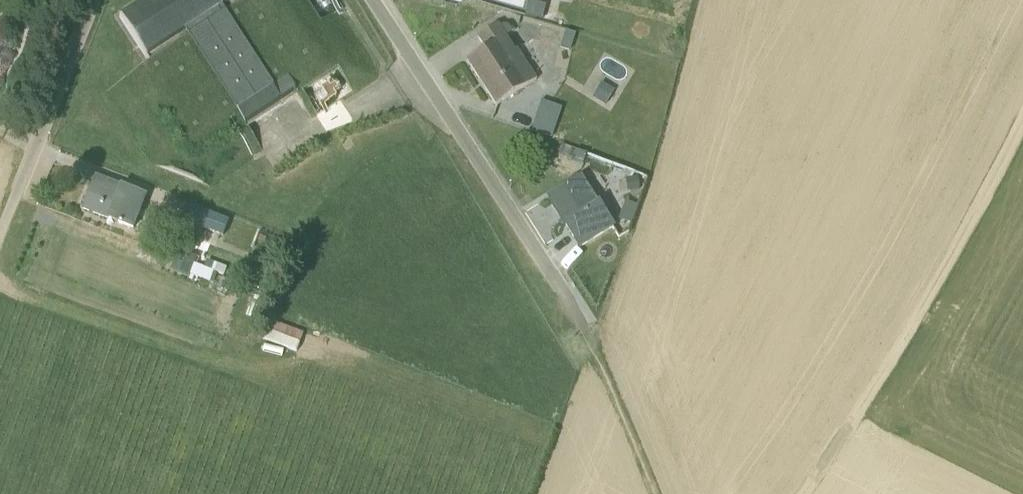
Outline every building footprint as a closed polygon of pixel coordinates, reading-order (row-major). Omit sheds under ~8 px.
[(118,25),(145,67),(183,43),(243,133),(294,101),(286,88),(272,97),(221,18),(249,0),(157,0),(118,25)] [(549,29),(552,16),(527,9),(524,23),(524,25),(537,28),(539,27),(549,29)] [(495,115),(535,88),(515,58),(513,58),(496,32),(475,46),(482,58),(464,70),(494,115),(495,115)] [(574,42),(564,39),(558,56),(569,60),(574,42)] [(603,115),(613,100),(598,91),(589,106),(603,115)] [(560,117),(539,109),(529,140),(550,147),(560,117)] [(95,185),(82,218),(132,238),(146,204),(120,193),(119,195),(95,185)] [(613,236),(580,185),(548,205),(559,223),(561,222),(566,230),(563,233),(578,256),(613,236)] [(638,198),(636,186),(624,188),(626,200),(638,198)] [(623,211),(617,228),(629,233),(636,215),(623,211)] [(206,222),(187,214),(183,224),(188,226),(182,241),(177,240),(168,263),(193,273),(196,266),(190,263),(196,247),(193,245),(199,231),(203,232),(206,222)]
